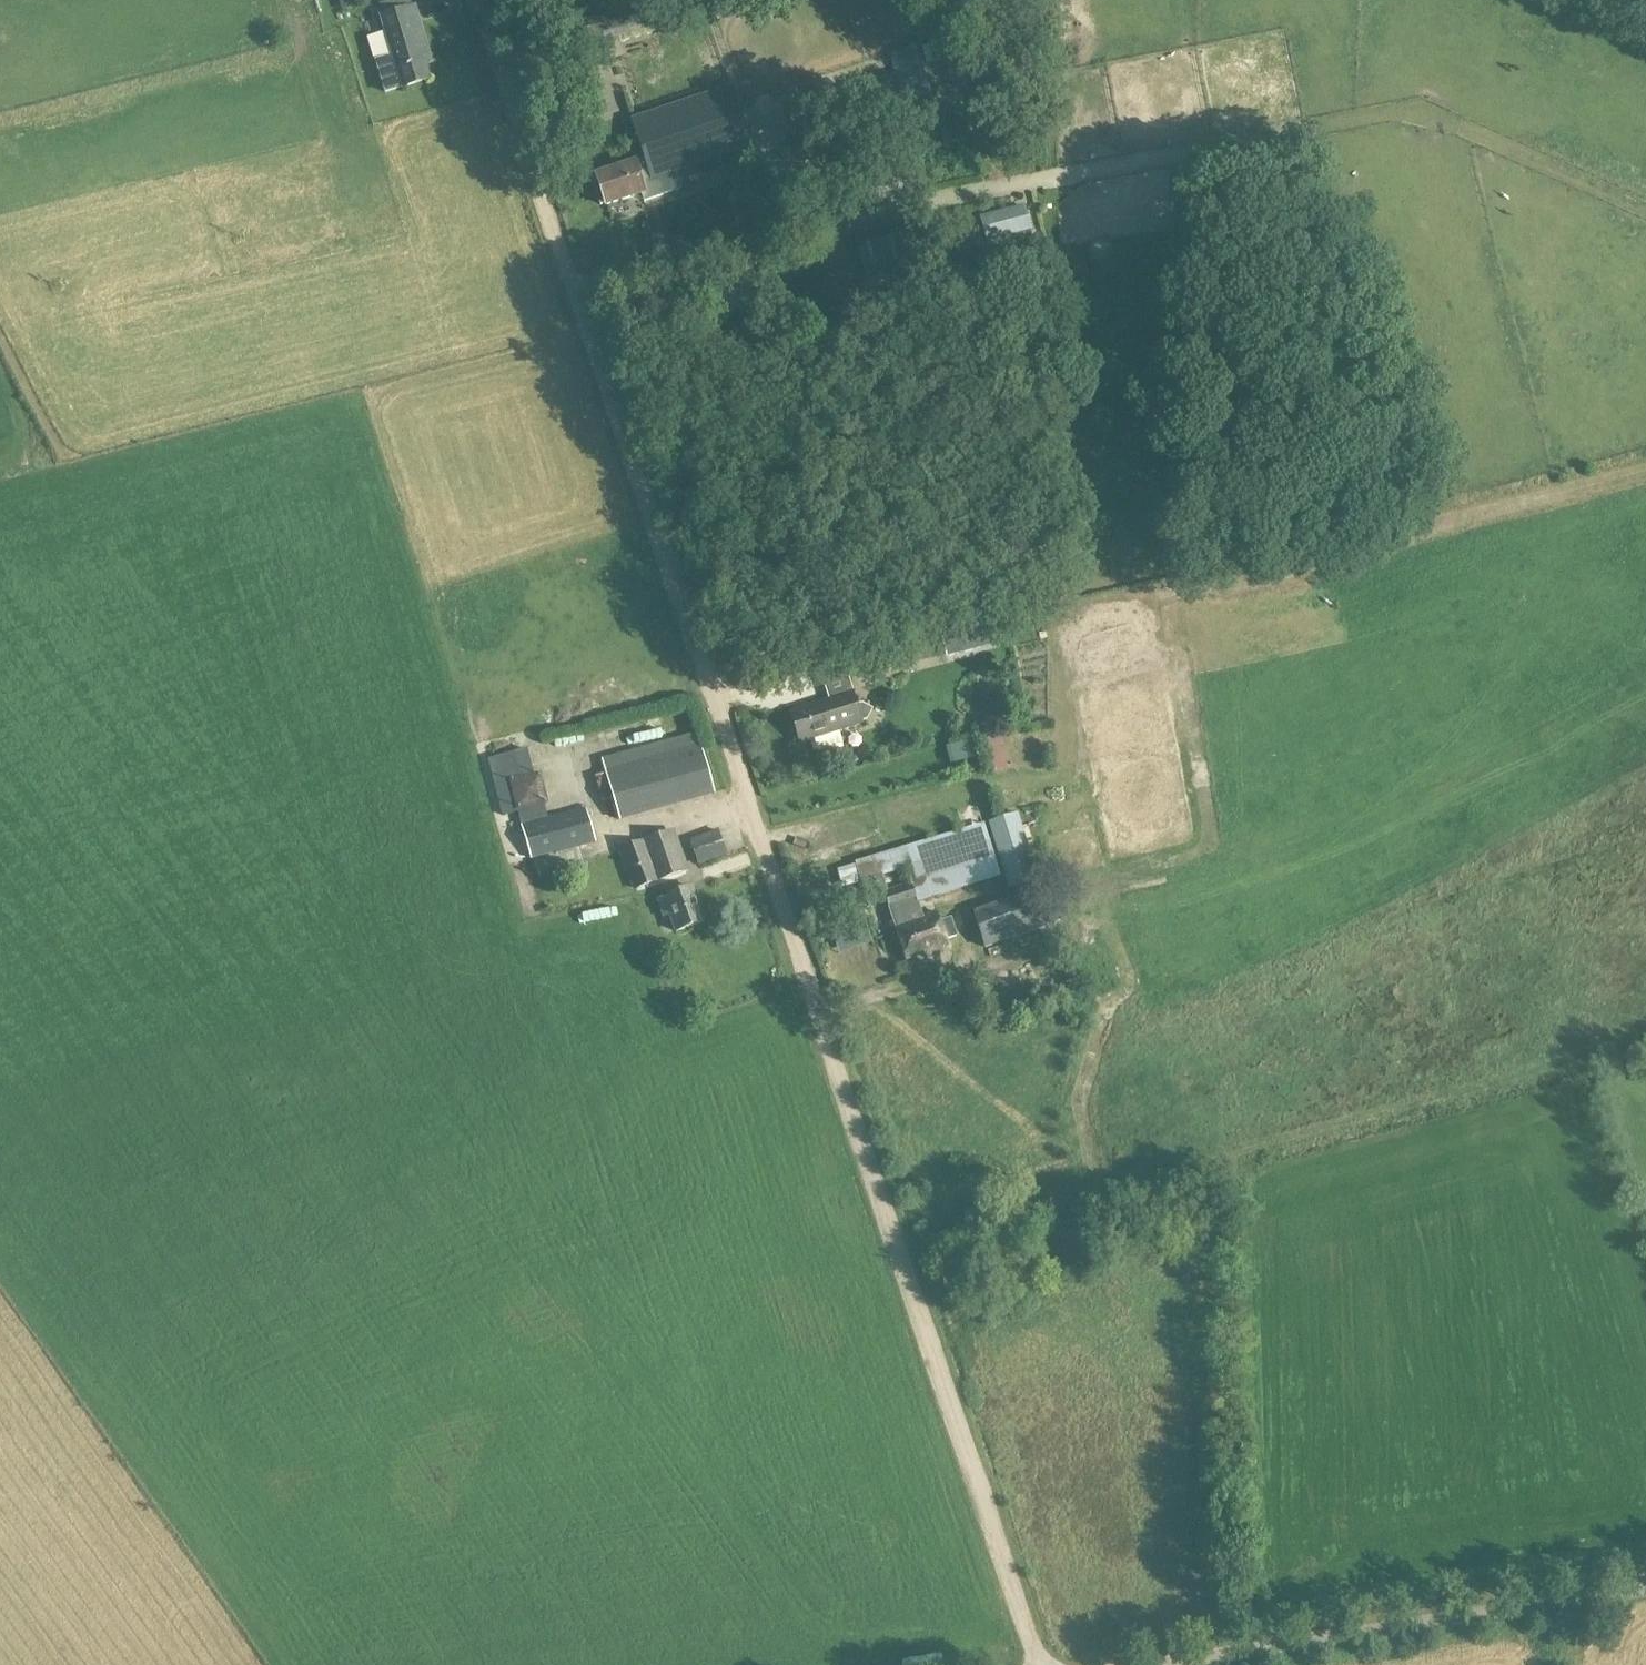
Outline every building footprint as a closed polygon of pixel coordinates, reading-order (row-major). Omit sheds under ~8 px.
[(413,8),(382,18),(403,87),(428,79),(420,54),(426,52),(413,8)] [(752,148),(731,87),(633,120),(646,160),(598,176),(608,205),(641,194),(636,180),(651,175),(654,182),(752,148)] [(1031,231),(1024,207),(980,218),(987,243),(1031,231)] [(1016,627),(1029,623),(1025,612),(1012,616),(1016,627)] [(1001,620),(950,632),(955,651),(1005,639),(1001,620)] [(874,646),(818,664),(824,683),(880,665),(874,646)] [(839,730),(829,699),(790,713),(800,743),(839,730)] [(517,820),(543,814),(527,744),(488,752),(502,814),(515,811),(517,820)] [(619,821),(715,794),(702,748),(606,775),(619,821)] [(530,860),(595,843),(586,809),(521,826),(530,860)] [(989,822),(1008,888),(1038,879),(1019,813),(989,822)] [(886,903),(889,912),(916,904),(917,904),(1001,878),(984,824),(855,863),(862,883),(865,882),(873,906),(886,903)] [(727,854),(717,829),(689,841),(699,866),(727,854)] [(621,851),(635,889),(686,871),(673,833),(621,851)] [(676,932),(705,921),(693,888),(658,901),(664,917),(669,915),(676,932)] [(973,913),(1014,899),(1011,889),(969,903),(973,913)] [(1022,901),(971,914),(978,941),(1029,928),(1022,901)] [(905,962),(922,957),(923,959),(949,951),(937,913),(914,920),(915,924),(895,930),(905,962)]
